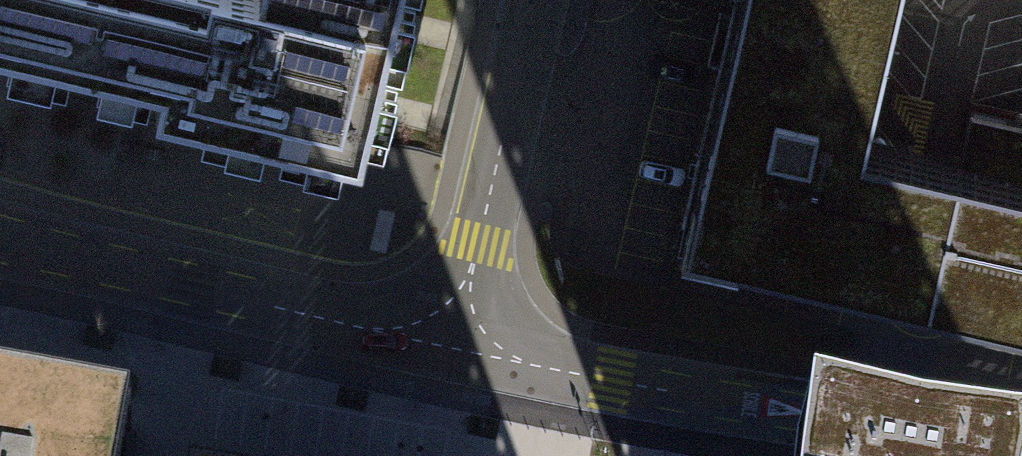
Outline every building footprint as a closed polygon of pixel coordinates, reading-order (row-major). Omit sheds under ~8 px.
[(162,70),(158,83),(155,96),(361,144),(371,104),(390,22),(395,0),(0,0),(0,32),(162,70)] [(684,231),(1021,310),(1021,114),(969,101),(957,154),(864,133),(895,0),(739,0),(684,231)] [(126,432),(0,410),(0,455),(122,455),(126,432)]
